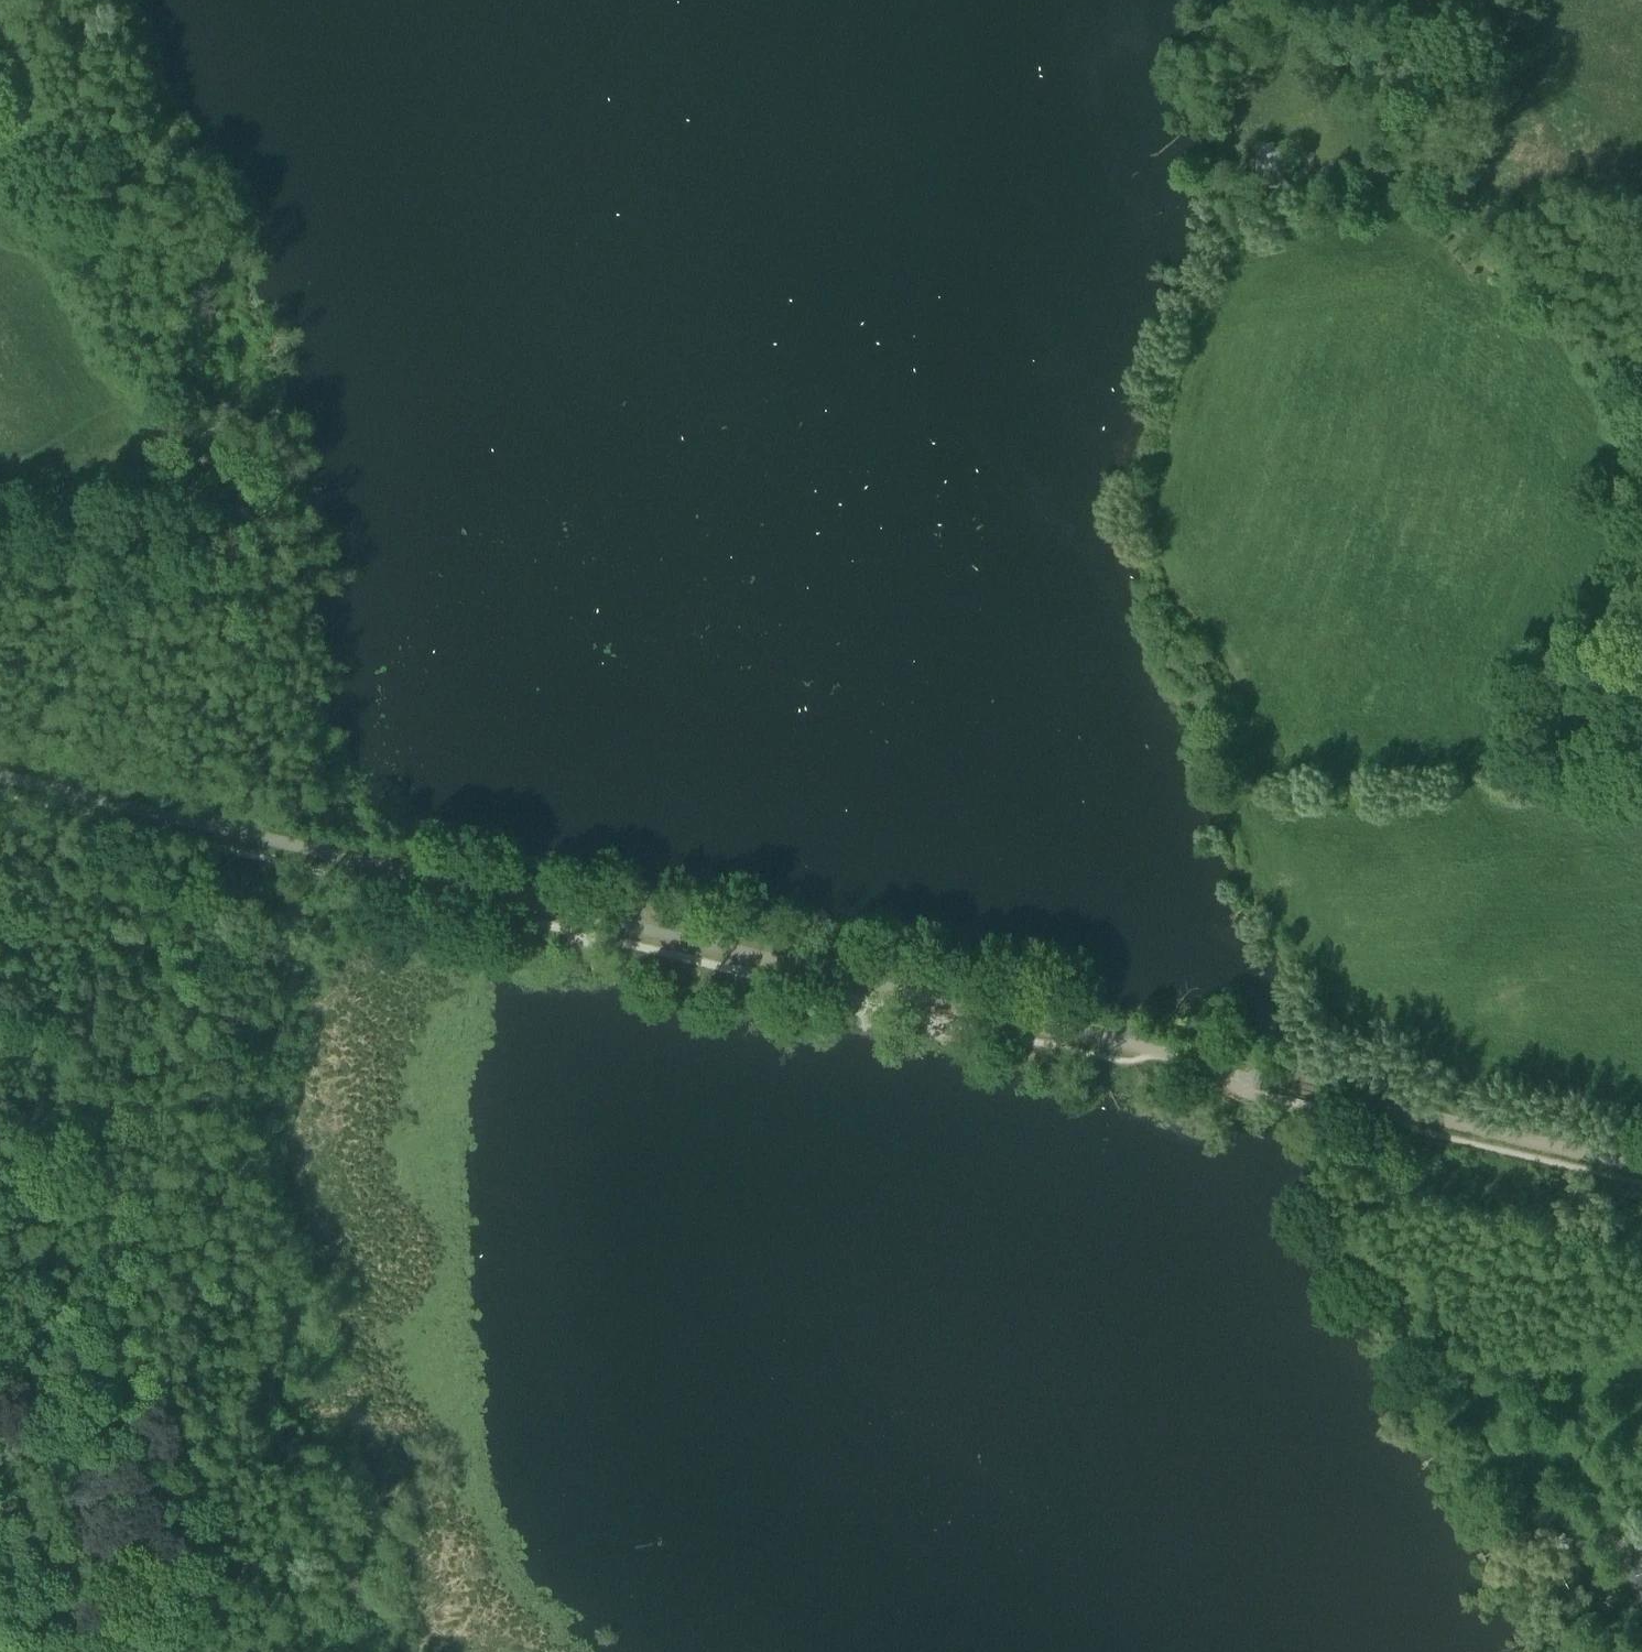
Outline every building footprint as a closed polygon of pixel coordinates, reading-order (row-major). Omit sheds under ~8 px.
[(1259,145),(1258,154),(1258,188),(1285,188),(1285,154),(1274,154),(1274,146),(1259,145)] [(1584,1561),(1596,1567),(1602,1555),(1590,1549),(1584,1561)] [(1641,1596),(1641,1557),(1627,1564),(1641,1596)]
